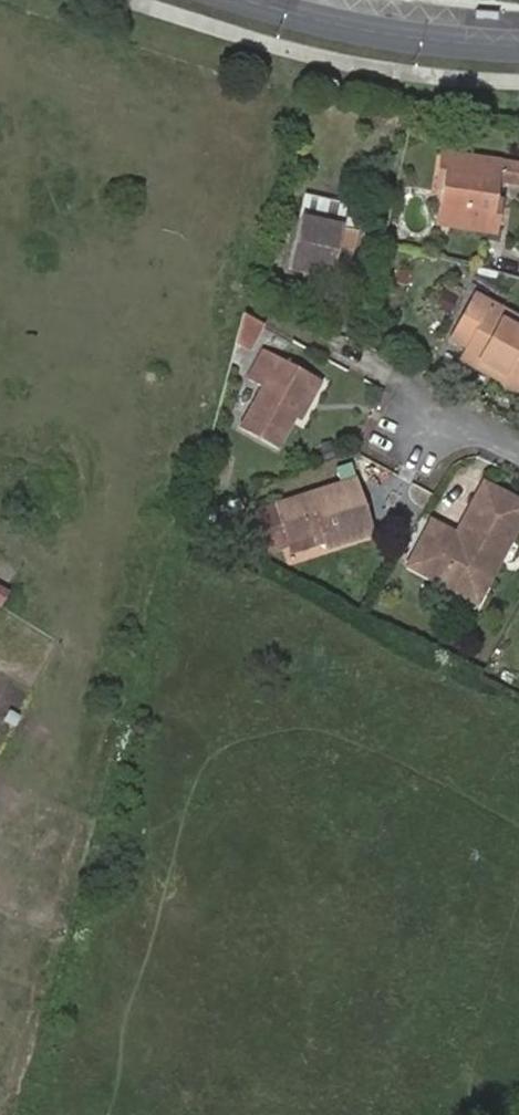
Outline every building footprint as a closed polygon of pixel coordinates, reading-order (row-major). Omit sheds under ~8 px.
[(491,155),(433,146),(430,168),(437,170),(434,185),(429,219),(486,228),(490,207),(484,207),(485,194),(487,179),(518,184),(518,167),(490,162),(491,155)] [(437,170),(430,168),(427,183),(434,185),(437,170)] [(345,204),(301,193),(296,215),(339,226),(345,204)] [(339,287),(354,230),(339,226),(296,215),(282,266),(298,270),(303,272),(308,273),(323,277),(322,283),(339,287)] [(306,279),(308,273),(303,272),(298,270),(296,276),(306,279)] [(469,364),(474,357),(489,366),(491,361),(498,365),(492,377),(509,387),(518,368),(518,330),(482,308),(486,301),(464,288),(440,331),(457,341),(450,353),(469,364)] [(486,301),(482,308),(518,330),(518,318),(486,301)] [(251,312),(242,340),(260,346),(269,318),(251,312)] [(297,399),(310,376),(258,346),(240,377),(255,385),(232,426),(270,447),(288,414),(283,411),(292,396),(297,399)] [(474,357),(469,364),(492,377),(498,365),(491,361),(489,366),(474,357)] [(315,378),(310,376),(297,399),(292,396),(283,411),(288,414),(293,417),(315,378)] [(348,477),(266,503),(268,507),(278,542),(311,532),(316,547),(365,531),(348,477)] [(439,562),(430,577),(448,587),(457,571),(473,581),(486,558),(478,554),(480,549),(492,556),(518,505),(518,503),(477,481),(448,531),(424,518),(400,564),(417,574),(428,556),(439,562)] [(278,542),(268,507),(252,512),(262,546),(278,542)] [(467,602),(492,556),(480,549),(478,554),(486,558),(473,581),(457,571),(448,587),(430,577),(439,562),(428,556),(417,574),(467,602)] [(0,586),(0,606),(9,592),(0,586)]
